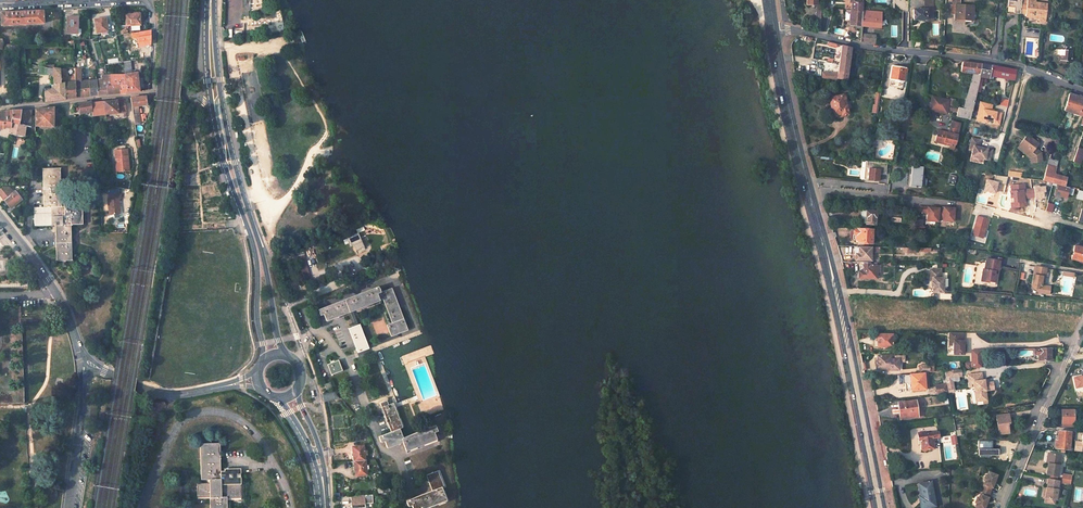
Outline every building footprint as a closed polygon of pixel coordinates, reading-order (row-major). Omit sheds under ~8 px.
[(806,5),(816,5),(815,28),(820,28),(821,0),(806,0),(806,5)] [(880,28),(881,12),(862,11),(863,0),(849,0),(849,3),(851,3),(849,25),(880,28)] [(933,11),(933,0),(924,0),(924,9),(926,9),(926,20),(925,20),(925,21),(933,21),(933,11)] [(1007,12),(1020,14),(1020,13),(1021,0),(1008,0),(1007,12)] [(1039,19),(1039,17),(1039,16),(1045,17),(1047,3),(1035,2),(1036,0),(1021,0),(1020,13),(1026,14),(1025,17),(1039,19)] [(954,15),(954,19),(973,20),(974,6),(955,5),(954,15)] [(913,9),(913,20),(925,20),(926,20),(926,9),(924,9),(913,9)] [(1,25),(43,24),(43,11),(0,13),(0,15),(1,25)] [(125,14),(126,25),(140,25),(140,14),(125,14)] [(67,17),(66,33),(72,33),(77,34),(77,29),(77,17),(67,17)] [(95,20),(97,33),(107,31),(105,18),(95,20)] [(272,20),(244,22),(246,37),(274,34),(272,20)] [(860,42),(874,44),(875,35),(861,33),(860,42)] [(913,37),(913,48),(914,48),(916,46),(918,47),(919,47),(921,49),(922,49),(923,38),(913,37)] [(851,48),(841,46),(838,65),(848,66),(851,48)] [(1061,55),(1060,61),(1071,62),(1072,51),(1060,50),(1059,55),(1061,55)] [(124,75),(127,92),(139,91),(137,72),(132,73),(130,61),(123,62),(124,75)] [(981,65),(962,62),(960,72),(973,74),(979,75),(981,65)] [(848,66),(838,65),(836,79),(846,81),(848,66)] [(988,65),(981,65),(979,75),(978,77),(982,78),(988,79),(989,76),(998,78),(1000,68),(988,65)] [(905,68),(892,66),(890,80),(903,82),(905,68)] [(39,67),(38,75),(53,76),(53,68),(39,67)] [(45,100),(45,101),(66,99),(65,82),(61,83),(60,69),(53,68),(53,76),(53,89),(44,89),(45,100)] [(1008,69),(1000,68),(998,78),(1006,79),(1008,69)] [(65,82),(66,99),(76,98),(76,88),(75,75),(72,75),(72,77),(68,78),(67,69),(60,69),(61,83),(65,82)] [(81,69),(75,69),(75,75),(76,88),(84,88),(84,81),(84,80),(84,76),(84,69),(81,69)] [(1016,71),(1008,69),(1006,79),(1014,81),(1016,71)] [(248,72),(242,73),(249,105),(248,105),(250,114),(255,112),(257,111),(256,104),(252,82),(257,81),(255,71),(248,73),(248,72)] [(979,75),(973,74),(963,109),(958,107),(957,112),(956,116),(969,119),(975,91),(979,75)] [(110,85),(110,75),(105,75),(101,75),(102,80),(96,80),(98,95),(103,94),(107,94),(106,86),(110,85)] [(110,75),(110,85),(119,85),(120,93),(127,92),(124,75),(110,75)] [(89,80),(84,80),(84,81),(84,88),(76,88),(76,98),(90,96),(89,81),(89,80)] [(89,81),(90,96),(98,95),(96,80),(89,80),(89,81)] [(106,86),(107,94),(120,93),(119,85),(106,86)] [(1081,97),(1069,93),(1063,111),(1076,115),(1081,97)] [(844,95),(828,98),(832,116),(841,115),(841,117),(848,115),(844,95)] [(131,98),(132,107),(147,105),(146,97),(146,96),(131,97),(131,98)] [(932,96),(930,109),(947,113),(949,100),(932,96)] [(1001,98),(1000,106),(1007,107),(1009,100),(1001,98)] [(104,101),(105,114),(127,112),(125,99),(104,101)] [(78,103),(80,112),(92,110),(91,103),(91,101),(78,103)] [(92,112),(92,116),(105,114),(104,101),(91,103),(92,110),(92,112)] [(992,105),(979,102),(976,118),(987,120),(993,121),(993,125),(998,126),(1000,114),(990,113),(992,105)] [(35,109),(35,126),(53,127),(53,107),(35,109)] [(22,110),(19,124),(24,125),(27,125),(30,126),(31,109),(22,110)] [(3,130),(3,127),(10,128),(11,122),(19,124),(22,110),(13,110),(0,112),(0,129),(3,130)] [(10,128),(9,133),(22,136),(24,125),(19,124),(11,122),(10,128)] [(959,124),(951,122),(948,133),(937,130),(935,140),(944,142),(943,144),(949,146),(950,144),(954,145),(957,135),(955,135),(956,130),(958,130),(959,124)] [(1038,144),(1027,135),(1017,148),(1030,158),(1031,163),(1042,162),(1040,153),(1034,148),(1038,144)] [(15,145),(22,147),(25,140),(18,137),(15,145)] [(980,140),(971,138),(968,150),(972,151),(970,157),(979,159),(989,161),(992,150),(978,147),(980,140)] [(116,155),(118,171),(129,170),(127,148),(114,149),(115,155),(116,155)] [(1077,148),(1072,162),(1080,164),(1082,154),(1082,151),(1077,148)] [(877,170),(877,163),(866,162),(866,169),(869,169),(869,173),(868,180),(878,181),(879,174),(879,170),(877,170)] [(887,164),(877,163),(877,170),(879,170),(879,174),(886,175),(887,164)] [(1056,166),(1048,163),(1042,181),(1053,184),(1056,175),(1054,174),(1056,166)] [(922,167),(911,166),(910,186),(920,187),(922,167)] [(55,225),(56,261),(62,260),(66,260),(71,260),(71,225),(83,224),(82,201),(64,201),(64,204),(62,204),(61,168),(43,168),(43,207),(34,207),(34,225),(51,225),(51,223),(55,223),(55,225)] [(956,177),(950,175),(948,184),(954,185),(956,177)] [(1006,185),(1008,177),(995,175),(994,181),(986,179),(983,191),(995,194),(997,183),(1006,185)] [(1066,177),(1056,175),(1053,184),(1056,184),(1064,187),(1066,177)] [(1010,191),(1010,197),(1013,197),(1014,207),(1025,207),(1025,202),(1023,201),(1023,198),(1025,198),(1034,197),(1033,189),(1024,190),(1024,185),(1010,186),(1011,191),(1010,191)] [(11,208),(22,200),(15,191),(10,195),(2,186),(0,188),(0,195),(11,208)] [(1043,197),(1042,186),(1033,186),(1034,198),(1043,197)] [(1071,188),(1063,186),(1061,194),(1069,196),(1071,188)] [(107,198),(108,213),(113,212),(119,212),(119,198),(120,198),(120,193),(108,194),(109,198),(107,198)] [(1046,211),(1052,213),(1054,205),(1048,203),(1046,211)] [(955,208),(942,207),(942,208),(918,206),(917,212),(926,213),(925,222),(938,222),(938,220),(941,220),(941,222),(954,222),(955,208)] [(876,211),(861,210),(861,218),(865,218),(865,224),(874,225),(876,211)] [(988,218),(977,216),(972,235),(983,238),(988,218)] [(872,230),(853,229),(853,234),(855,235),(855,240),(858,240),(858,243),(871,243),(872,230)] [(357,254),(358,253),(365,250),(358,233),(350,236),(347,237),(351,245),(353,244),(357,254)] [(1074,246),(1071,259),(1082,261),(1081,264),(1082,265),(1082,248),(1074,246)] [(871,248),(854,248),(854,254),(855,254),(855,259),(856,260),(870,261),(871,248)] [(309,277),(303,252),(295,255),(301,279),(309,277)] [(996,275),(997,273),(999,271),(1000,272),(1002,262),(988,259),(986,270),(984,270),(983,277),(985,277),(984,283),(990,284),(990,282),(996,283),(998,275),(996,275)] [(870,263),(863,263),(863,271),(858,271),(858,277),(859,278),(876,279),(876,266),(870,266),(870,263)] [(1042,285),(1043,282),(1045,283),(1046,277),(1047,278),(1048,269),(1038,267),(1037,275),(1035,275),(1034,284),(1036,284),(1035,289),(1038,290),(1040,292),(1048,294),(1049,287),(1044,286),(1042,285)] [(943,270),(932,269),(932,278),(935,278),(935,282),(933,282),(933,288),(935,288),(935,292),(945,292),(945,278),(942,278),(943,270)] [(323,314),(326,321),(350,312),(353,310),(379,301),(376,294),(374,288),(321,308),(323,314)] [(382,299),(392,323),(403,318),(392,288),(380,292),(376,294),(379,301),(382,299)] [(350,312),(355,326),(358,325),(353,310),(350,312)] [(387,325),(391,336),(396,334),(408,330),(403,318),(392,323),(387,325)] [(348,329),(357,352),(368,348),(363,334),(362,332),(359,324),(358,325),(355,326),(348,329)] [(963,333),(949,333),(949,341),(952,341),(952,345),(954,346),(953,355),(963,355),(964,341),(962,341),(963,333)] [(367,345),(368,348),(398,337),(396,334),(391,336),(367,345)] [(892,335),(875,335),(875,340),(877,341),(877,347),(892,347),(892,335)] [(1037,360),(1051,360),(1050,349),(1037,350),(1037,359),(1037,360)] [(980,350),(971,350),(972,368),(982,368),(980,350)] [(890,356),(877,356),(877,362),(875,362),(876,369),(890,369),(890,370),(899,370),(898,361),(898,360),(895,360),(890,360),(890,356)] [(327,364),(331,374),(342,370),(338,360),(327,364)] [(958,370),(944,371),(945,378),(952,378),(952,376),(959,376),(958,370)] [(981,373),(967,375),(968,382),(973,382),(974,387),(976,399),(987,397),(986,391),(994,389),(993,382),(987,383),(987,380),(982,380),(981,373)] [(924,374),(909,375),(910,383),(905,384),(905,391),(925,389),(924,374)] [(1074,378),(1076,386),(1079,386),(1080,387),(1082,386),(1082,379),(1082,376),(1074,378)] [(946,384),(936,386),(937,395),(948,394),(946,384)] [(330,392),(335,400),(340,399),(334,391),(330,392)] [(322,394),(324,402),(335,400),(330,392),(322,394)] [(384,441),(387,448),(402,442),(405,451),(436,439),(433,432),(431,427),(402,438),(399,428),(402,427),(396,411),(394,406),(393,403),(388,405),(386,401),(380,403),(390,432),(382,435),(384,441)] [(915,401),(898,404),(900,419),(917,417),(915,401)] [(1062,410),(1062,424),(1073,424),(1073,410),(1062,410)] [(995,416),(998,436),(1009,434),(1007,424),(1009,423),(1008,414),(995,416)] [(1055,441),(1055,448),(1069,449),(1071,433),(1058,432),(1057,441),(1055,441)] [(931,433),(918,435),(918,440),(920,440),(921,447),(920,449),(920,450),(921,452),(923,451),(924,450),(933,448),(931,433)] [(1073,451),(1081,452),(1081,448),(1082,448),(1082,433),(1080,433),(1079,440),(1074,440),(1073,451)] [(226,498),(241,498),(240,478),(240,469),(220,470),(219,443),(211,443),(208,443),(200,444),(201,479),(209,479),(209,483),(197,483),(197,497),(209,497),(210,507),(226,507),(226,498)] [(351,447),(353,461),(365,460),(364,455),(367,455),(366,450),(364,450),(363,445),(351,447)] [(1048,463),(1046,474),(1058,476),(1062,455),(1050,453),(1048,463)] [(353,461),(355,476),(367,475),(366,470),(368,469),(368,465),(365,465),(365,460),(353,461)] [(412,507),(424,507),(445,500),(441,487),(443,486),(437,471),(426,475),(432,490),(409,499),(411,505),(412,507)] [(988,473),(986,477),(984,476),(982,481),(984,482),(982,486),(983,486),(979,496),(977,499),(976,499),(974,504),(975,505),(974,507),(985,507),(997,476),(988,473)] [(1046,489),(1045,498),(1056,499),(1059,481),(1055,481),(1048,479),(1046,489)] [(919,483),(921,496),(920,496),(922,507),(927,507),(935,507),(931,481),(919,483)] [(428,486),(414,490),(415,494),(429,490),(428,486)] [(364,495),(364,503),(372,502),(372,494),(364,495)] [(350,495),(351,507),(364,507),(364,503),(364,495),(350,495)]
